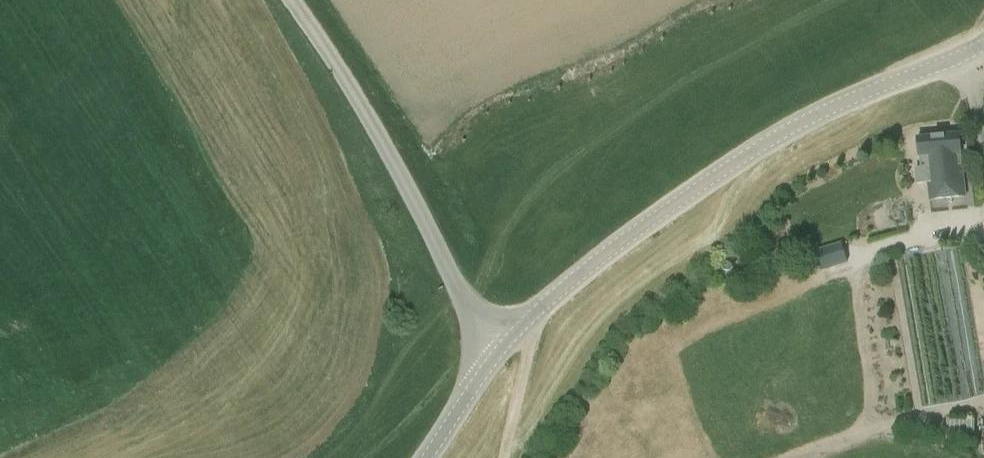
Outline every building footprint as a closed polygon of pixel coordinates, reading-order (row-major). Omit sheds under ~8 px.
[(927,182),(929,199),(966,195),(959,133),(920,137),(923,168),(917,169),(919,183),(927,182)] [(841,244),(816,251),(822,270),(847,263),(841,244)] [(924,404),(983,395),(971,310),(957,313),(959,330),(961,329),(965,358),(923,364),(920,343),(915,343),(924,404)] [(948,420),(947,440),(974,441),(974,420),(948,420)]
